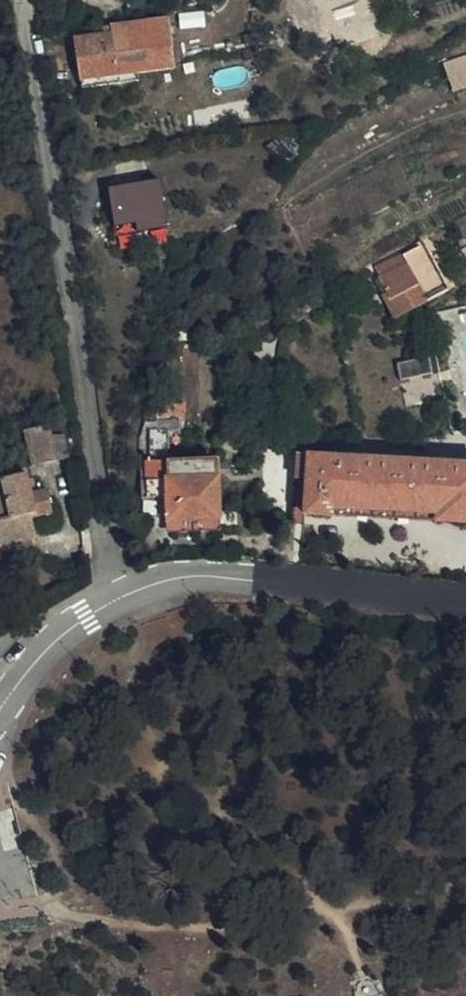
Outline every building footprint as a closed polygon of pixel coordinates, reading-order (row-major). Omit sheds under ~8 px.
[(172,69),(165,19),(109,27),(110,35),(71,40),(78,82),(79,82),(135,74),(172,69)] [(455,51),(464,81),(465,80),(465,48),(455,51)] [(464,81),(455,51),(448,54),(453,71),(446,74),(450,85),(464,81)] [(135,74),(79,82),(80,91),(136,83),(135,74)] [(168,173),(116,181),(123,228),(175,219),(168,173)] [(378,280),(406,265),(400,254),(372,269),(378,280)] [(427,303),(406,265),(378,280),(388,299),(383,301),(394,320),(427,303)] [(399,363),(402,376),(432,369),(429,356),(399,363)] [(191,390),(152,389),(151,395),(148,395),(146,414),(140,436),(142,498),(154,498),(155,505),(161,505),(162,515),(166,515),(167,527),(173,533),(241,529),(240,511),(217,511),(214,476),(202,477),(200,462),(173,463),(170,433),(178,433),(179,424),(158,423),(159,397),(190,397),(191,390)] [(158,423),(179,424),(187,424),(190,397),(159,397),(158,423)] [(26,429),(29,448),(56,442),(54,436),(52,425),(26,429)] [(65,434),(54,436),(56,442),(66,440),(65,434)] [(66,440),(56,442),(59,460),(68,459),(66,440)] [(56,442),(29,448),(32,465),(59,460),(56,442)] [(296,452),(295,469),(292,510),(465,524),(465,463),(296,451),(296,452)] [(202,477),(214,476),(212,461),(200,462),(202,477)] [(284,511),(285,469),(257,469),(256,511),(284,511)] [(39,492),(32,494),(28,480),(26,473),(2,479),(10,517),(0,519),(0,543),(35,535),(31,517),(51,512),(47,490),(39,492)] [(32,494),(39,492),(35,478),(28,480),(32,494)]
